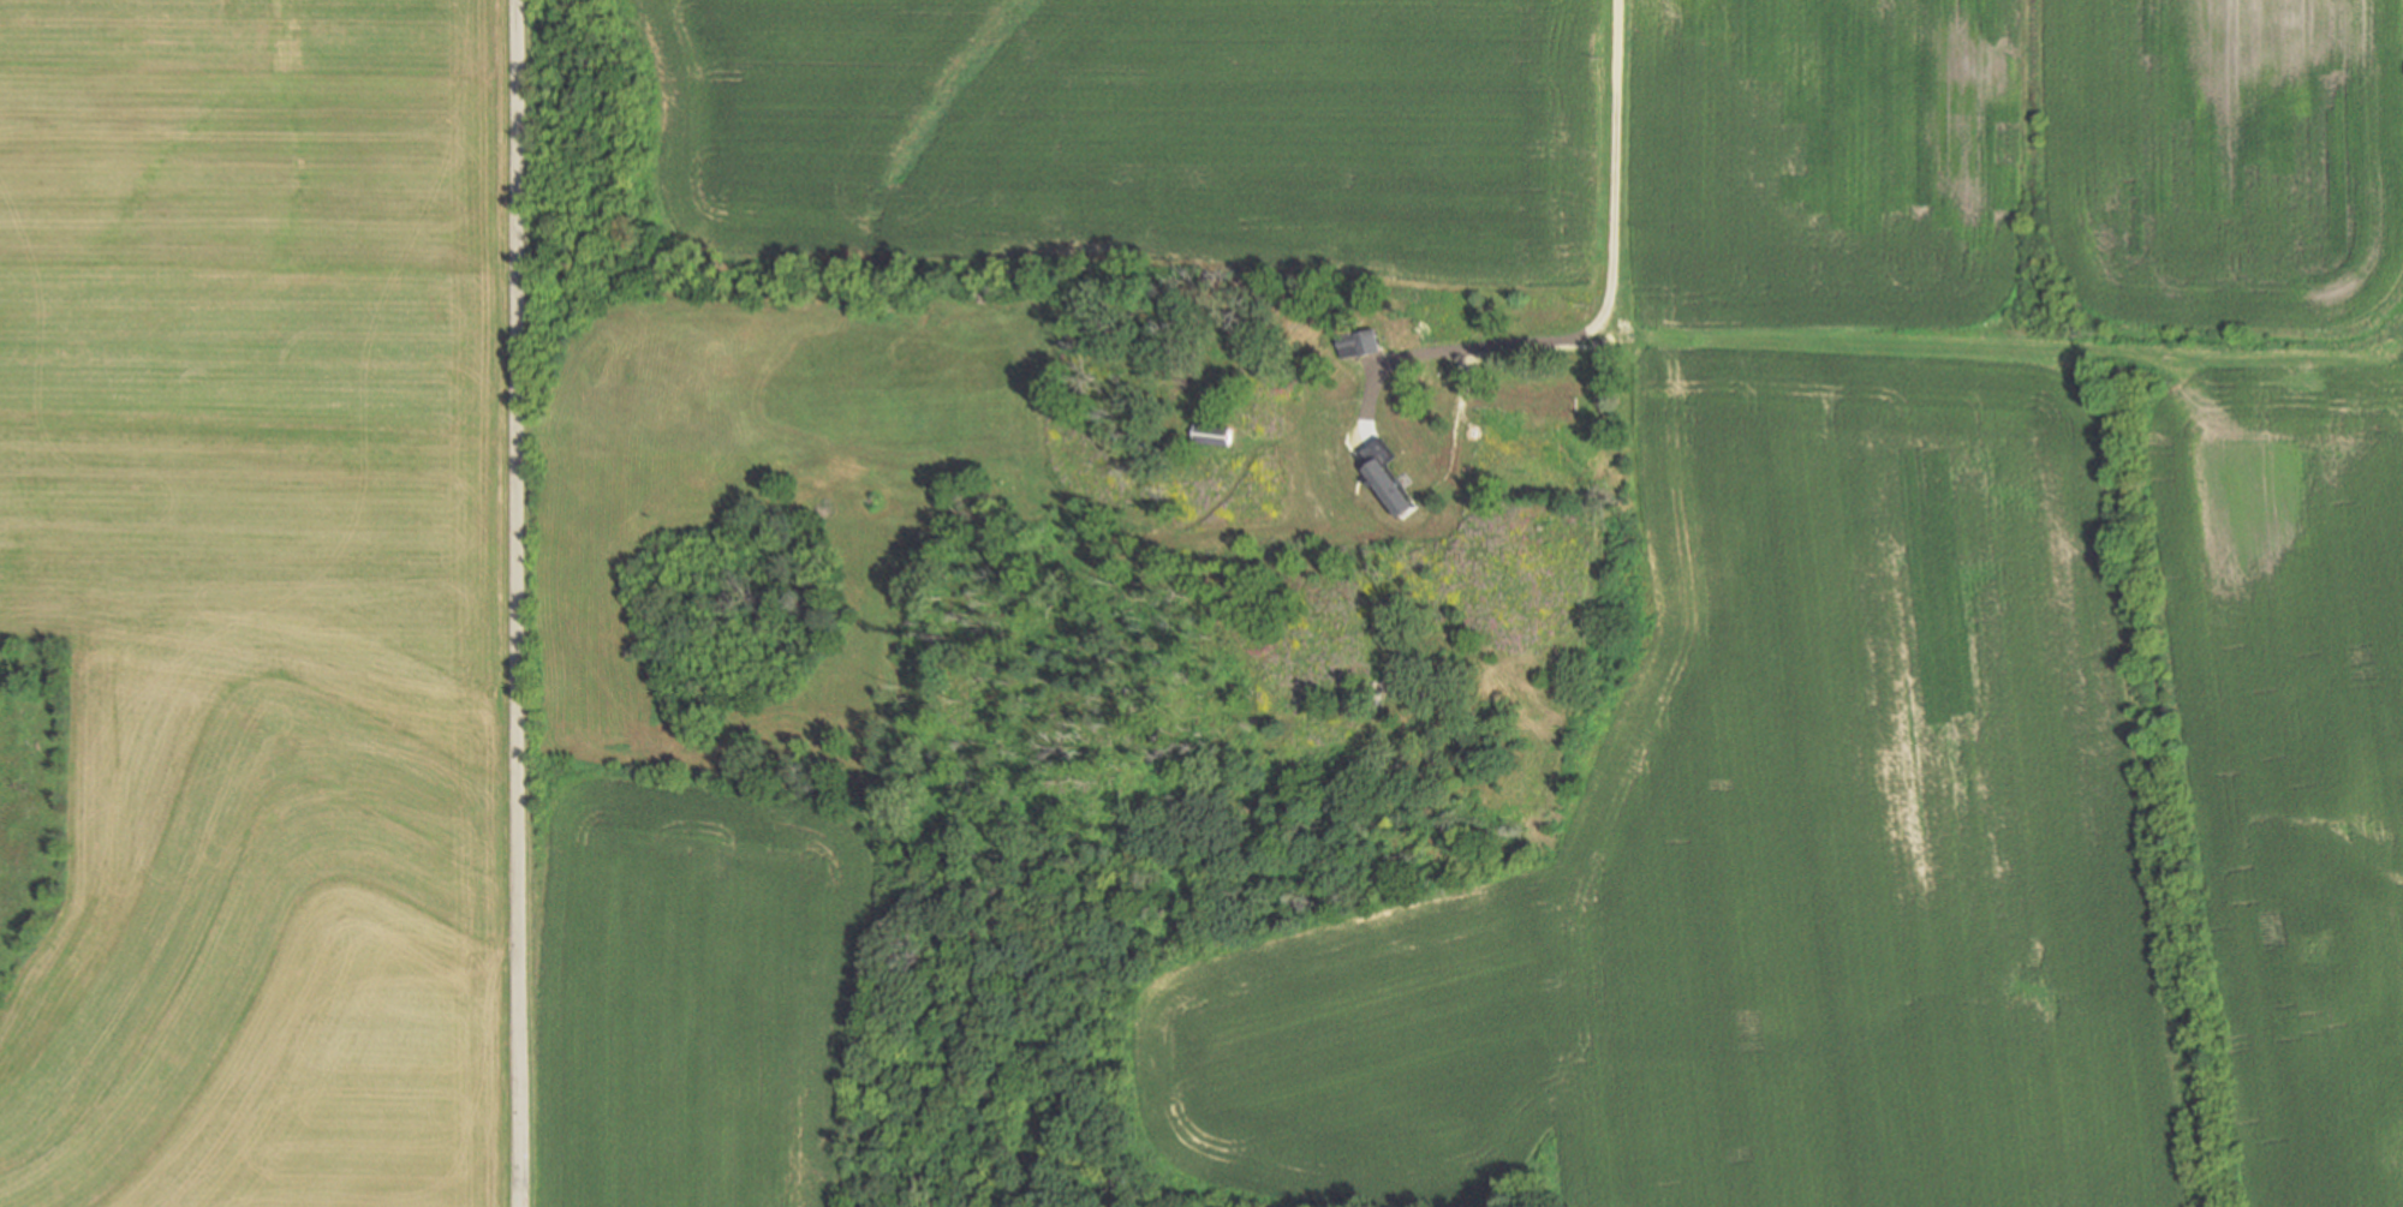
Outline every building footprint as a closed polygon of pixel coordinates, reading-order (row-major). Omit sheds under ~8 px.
[(1574,384),(1551,384),(1551,393),(1528,393),(1528,387),(1504,387),(1505,408),(1526,408),(1526,416),(1575,414),(1574,384)] [(1397,497),(1401,506),(1417,498),(1413,490),(1397,497)] [(1372,496),(1372,519),(1393,519),(1393,496),(1372,496)]
